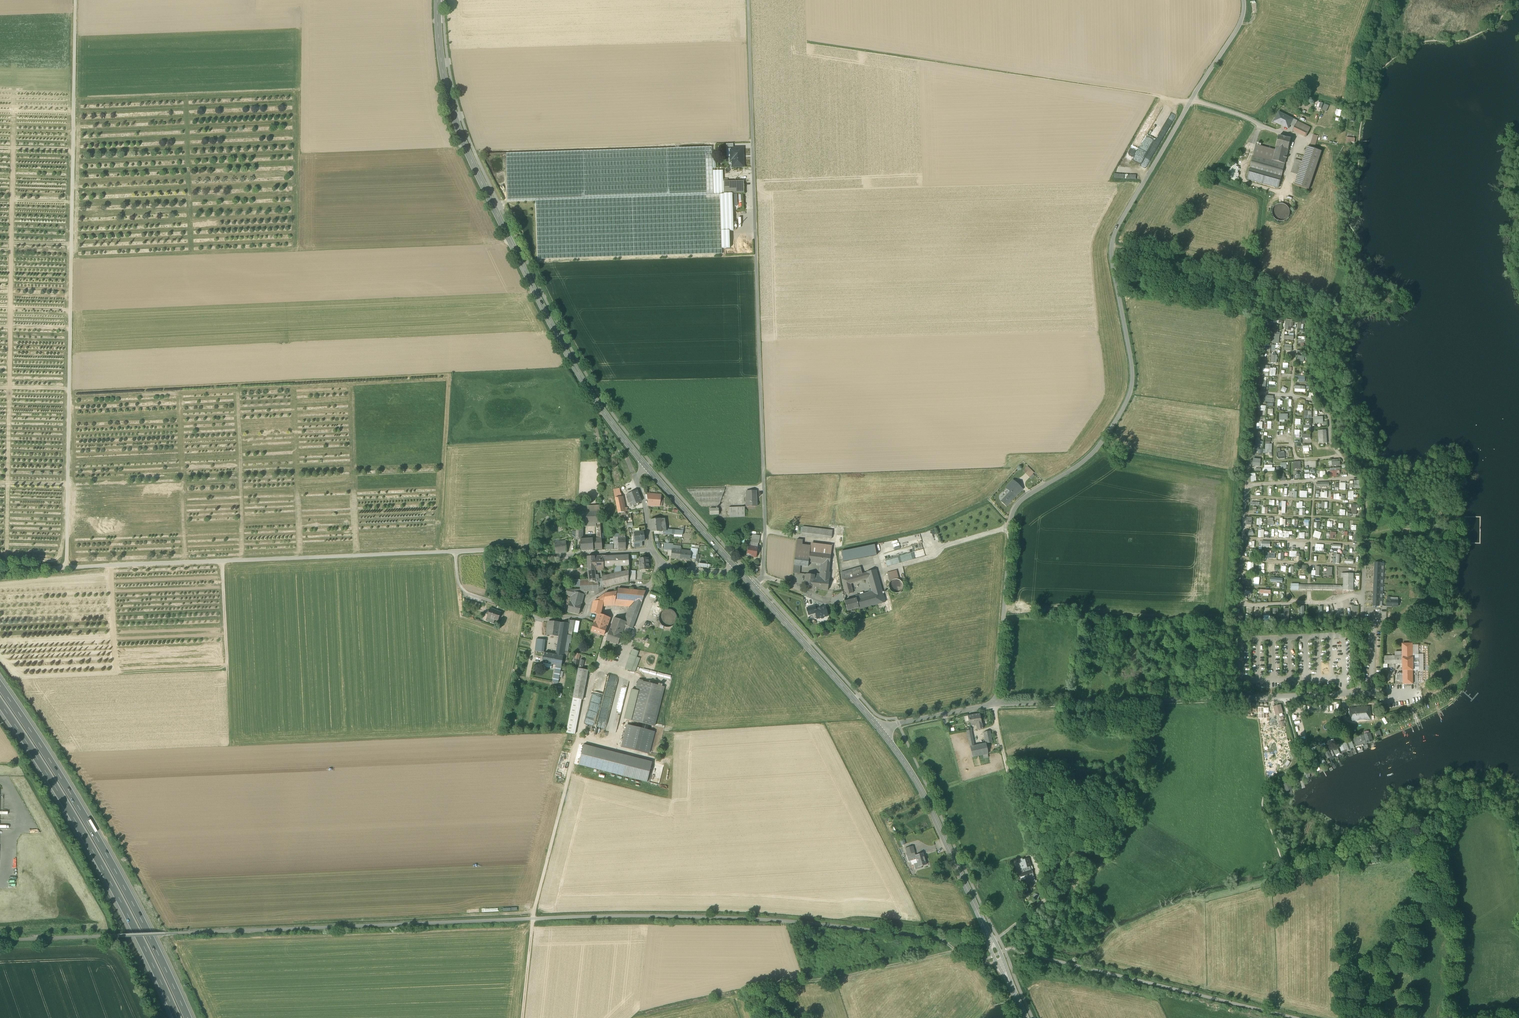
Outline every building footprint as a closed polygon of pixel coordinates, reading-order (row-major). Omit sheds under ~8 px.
[(1279,112),(1276,118),(1278,119),(1276,123),(1288,128),(1290,125),(1292,119),(1279,112)] [(1310,127),(1297,121),(1295,126),(1308,132),(1310,127)] [(1306,137),(1308,132),(1295,126),(1294,127),(1292,131),(1306,137)] [(1276,146),(1288,150),(1291,139),(1279,136),(1276,146)] [(1281,178),(1285,164),(1273,161),(1275,150),(1256,145),(1250,169),(1281,178)] [(1276,146),(1275,150),(1273,161),(1285,164),(1288,150),(1276,146)] [(536,201),(538,260),(722,254),(722,248),(720,195),(723,195),(723,194),(724,194),(723,182),(723,171),(712,171),(712,147),(583,151),(506,153),(508,201),(536,201)] [(1294,185),(1308,190),(1321,151),(1307,147),(1302,162),(1298,175),(1294,185)] [(732,159),(733,167),(743,166),(743,159),(742,160),(742,153),(743,153),(743,148),(733,149),(731,149),(731,159),(732,159)] [(1291,173),(1298,175),(1302,162),(1295,159),(1291,173)] [(1247,179),(1279,188),(1281,178),(1250,169),(1247,179)] [(723,182),(724,194),(732,194),(744,193),(744,181),(723,182)] [(734,231),(732,194),(724,194),(723,194),(723,195),(720,195),(722,248),(730,248),(730,231),(734,231)] [(1272,210),(1272,214),(1273,217),(1276,219),(1279,221),(1282,221),(1285,220),(1288,217),(1289,214),(1289,211),(1288,208),(1286,205),(1283,204),(1279,204),(1276,205),(1274,207),(1272,210)] [(1385,298),(1392,304),(1394,302),(1386,296),(1385,298)] [(1264,472),(1275,471),(1275,468),(1272,468),(1272,461),(1267,461),(1267,465),(1263,465),(1264,472)] [(1331,477),(1337,477),(1337,474),(1340,473),(1340,468),(1330,469),(1331,477)] [(1034,473),(1030,469),(1025,474),(1029,477),(1033,474),(1034,473)] [(1010,492),(1015,497),(1022,489),(1013,481),(1006,488),(1010,492)] [(686,489),(701,507),(719,506),(725,488),(686,489)] [(627,495),(630,505),(641,501),(637,491),(627,495)] [(746,491),(747,507),(757,507),(756,491),(746,491)] [(1007,495),(1012,500),(1015,497),(1010,492),(1007,495)] [(648,506),(660,506),(661,496),(647,494),(648,506)] [(1001,501),(1006,506),(1012,500),(1007,495),(1001,501)] [(623,508),(621,498),(615,499),(618,513),(630,511),(630,510),(628,510),(628,508),(625,508),(623,508)] [(729,508),(729,518),(745,517),(745,507),(729,508)] [(663,534),(665,534),(665,530),(665,527),(664,519),(660,519),(650,520),(651,531),(654,531),(663,533),(663,534)] [(808,527),(807,536),(826,538),(827,530),(808,527)] [(1320,539),(1322,533),(1314,531),(1313,537),(1320,539)] [(644,541),(643,532),(634,533),(635,542),(642,541),(644,541)] [(602,550),(601,538),(597,539),(593,539),(593,550),(602,550)] [(580,540),(581,551),(593,551),(593,550),(593,539),(582,539),(580,539),(580,540)] [(555,542),(555,554),(567,552),(566,541),(555,542)] [(811,543),(810,547),(809,552),(831,555),(832,546),(811,543)] [(810,547),(802,546),(796,545),(795,556),(809,558),(809,552),(810,547)] [(841,552),(843,559),(876,552),(874,545),(841,552)] [(751,556),(756,557),(758,548),(757,548),(750,546),(748,546),(747,554),(752,555),(751,556)] [(680,551),(676,550),(672,550),(672,551),(671,557),(671,558),(679,559),(680,551)] [(691,552),(686,552),(685,552),(680,551),(679,559),(690,560),(690,559),(691,552)] [(795,556),(794,565),(800,566),(808,567),(808,562),(821,563),(820,574),(808,573),(807,575),(814,576),(814,578),(822,579),(823,572),(829,572),(831,555),(809,552),(809,558),(795,556)] [(876,555),(876,552),(843,559),(843,562),(876,555)] [(613,567),(614,567),(621,566),(629,566),(629,555),(607,556),(603,556),(604,567),(605,567),(609,567),(610,567),(613,567)] [(604,571),(604,567),(603,556),(594,557),(595,571),(601,571),(604,571)] [(640,559),(641,570),(649,570),(648,558),(640,559)] [(1316,567),(1315,571),(1312,570),(1311,576),(1320,576),(1320,567),(1316,567)] [(1333,576),(1333,567),(1327,567),(1327,572),(1324,572),(1324,576),(1333,576)] [(851,571),(853,577),(862,574),(861,568),(851,571)] [(858,608),(859,610),(885,603),(875,570),(866,573),(868,579),(871,590),(868,591),(870,596),(856,599),(859,608),(858,608)] [(887,572),(889,580),(898,578),(897,570),(887,572)] [(588,571),(589,575),(598,575),(599,579),(602,579),(601,577),(602,577),(601,571),(595,571),(588,571)] [(628,582),(629,571),(628,571),(621,572),(614,574),(602,577),(601,577),(602,579),(599,579),(589,580),(590,582),(595,582),(595,583),(598,583),(598,588),(603,588),(607,587),(607,586),(610,586),(618,583),(618,584),(620,583),(628,582)] [(841,574),(842,580),(853,577),(851,571),(841,574)] [(829,573),(829,572),(823,572),(822,579),(814,578),(813,586),(813,587),(812,589),(828,590),(830,573),(829,573)] [(805,586),(813,587),(813,586),(814,578),(814,576),(807,575),(806,574),(805,586)] [(863,574),(862,574),(853,577),(842,580),(844,591),(842,592),(843,596),(853,593),(850,584),(865,580),(863,574)] [(1343,578),(1343,586),(1343,590),(1343,591),(1353,591),(1353,574),(1341,574),(1341,578),(1343,578)] [(895,593),(898,593),(901,591),(903,587),(903,584),(900,581),(897,579),(893,580),(890,582),(889,585),(889,589),(891,592),(895,593)] [(585,591),(590,591),(590,582),(589,580),(580,581),(580,586),(580,589),(573,589),(573,592),(578,593),(578,592),(585,591)] [(590,591),(594,591),(598,588),(598,583),(595,583),(595,582),(590,582),(590,591)] [(582,604),(584,594),(578,593),(573,592),(573,589),(566,588),(564,594),(571,596),(570,601),(582,604)] [(617,600),(632,602),(641,604),(646,591),(618,589),(617,600)] [(600,615),(602,607),(603,602),(615,601),(617,592),(605,594),(593,602),(591,613),(598,614),(600,615)] [(844,602),(847,611),(858,608),(859,608),(856,599),(844,602)] [(617,600),(615,601),(614,606),(629,608),(624,621),(626,622),(627,620),(627,616),(632,602),(617,600)] [(567,612),(579,615),(582,604),(570,601),(567,612)] [(470,607),(479,610),(480,605),(471,602),(470,607)] [(634,623),(641,604),(632,602),(627,616),(627,620),(634,623)] [(807,608),(809,615),(815,613),(815,610),(816,610),(815,606),(807,608)] [(1308,613),(1312,613),(1312,616),(1322,617),(1322,610),(1313,609),(1313,606),(1308,606),(1308,613)] [(815,613),(817,619),(820,618),(822,619),(823,618),(824,617),(827,616),(825,607),(822,608),(821,608),(818,609),(816,610),(815,610),(815,613)] [(1289,617),(1289,607),(1280,607),(1280,609),(1269,609),(1270,615),(1281,615),(1281,617),(1289,617)] [(490,608),(487,617),(495,620),(498,621),(501,613),(495,610),(490,608)] [(665,627),(670,627),(674,625),(676,621),(677,617),(674,612),(670,610),(666,610),(662,612),(659,616),(659,621),(661,625),(665,627)] [(610,618),(600,615),(598,614),(595,624),(606,628),(607,628),(610,619),(610,618)] [(609,631),(622,635),(623,631),(625,626),(632,629),(634,623),(627,620),(626,622),(624,621),(614,618),(609,631)] [(569,623),(567,631),(572,632),(578,632),(580,622),(574,620),(569,620),(569,623)] [(547,635),(558,636),(560,623),(548,622),(547,635)] [(559,636),(566,637),(567,634),(567,631),(569,623),(560,623),(558,636),(559,636)] [(592,631),(603,636),(606,628),(595,624),(592,631)] [(606,640),(618,645),(622,635),(609,631),(606,640)] [(568,661),(572,635),(567,634),(566,637),(566,644),(565,647),(563,660),(568,661)] [(555,655),(557,655),(559,643),(566,644),(566,637),(559,636),(555,655)] [(535,651),(544,652),(545,640),(536,639),(535,651)] [(553,665),(556,665),(561,666),(563,660),(565,647),(566,644),(559,643),(557,655),(555,655),(553,665)] [(1402,656),(1402,658),(1412,658),(1412,655),(1412,645),(1412,644),(1402,644),(1402,652),(1402,656)] [(552,664),(553,665),(555,655),(545,653),(543,663),(552,664)] [(631,671),(636,657),(630,655),(625,669),(631,671)] [(640,658),(636,657),(631,671),(635,673),(640,658)] [(1413,658),(1412,658),(1402,658),(1402,664),(1402,671),(1403,671),(1413,671),(1413,670),(1413,658)] [(560,671),(561,666),(556,665),(555,670),(553,683),(558,684),(560,671)] [(581,700),(583,700),(588,670),(582,669),(578,669),(573,698),(581,700)] [(663,673),(642,669),(641,672),(670,678),(671,676),(663,674),(663,673)] [(1413,684),(1413,671),(1403,671),(1403,673),(1403,680),(1403,684),(1413,684)] [(638,681),(636,691),(638,691),(630,720),(654,726),(664,687),(642,682),(638,681)] [(624,719),(630,720),(638,691),(636,691),(631,690),(624,719)] [(566,733),(575,734),(581,700),(573,698),(566,733)] [(1280,705),(1274,707),(1276,715),(1283,713),(1280,705)] [(1349,708),(1350,721),(1368,720),(1368,721),(1372,720),(1371,716),(1370,716),(1370,707),(1349,708)] [(976,725),(977,730),(983,729),(980,714),(967,716),(970,726),(976,725)] [(627,725),(622,747),(648,754),(654,732),(627,725)] [(983,732),(986,743),(986,744),(992,742),(990,731),(983,732)] [(1363,744),(1360,736),(1353,738),(1355,745),(1362,743),(1362,745),(1363,744)] [(986,743),(974,746),(970,747),(972,757),(987,754),(988,754),(986,744),(986,743)] [(579,765),(647,782),(652,762),(584,745),(579,765)] [(1300,773),(1304,780),(1306,779),(1305,777),(1309,775),(1306,770),(1300,773)] [(905,848),(907,855),(915,853),(912,846),(905,848)] [(910,861),(916,859),(915,855),(915,853),(907,855),(906,855),(908,862),(910,861)] [(926,865),(923,853),(915,855),(916,859),(917,863),(918,867),(921,866),(926,865)] [(1036,880),(1031,866),(1029,859),(1023,860),(1022,859),(1019,860),(1020,862),(1022,869),(1023,868),(1024,872),(1032,869),(1033,873),(1025,876),(1027,883),(1036,880)] [(1019,873),(1024,872),(1023,868),(1022,869),(1020,862),(1016,863),(1019,873)]
